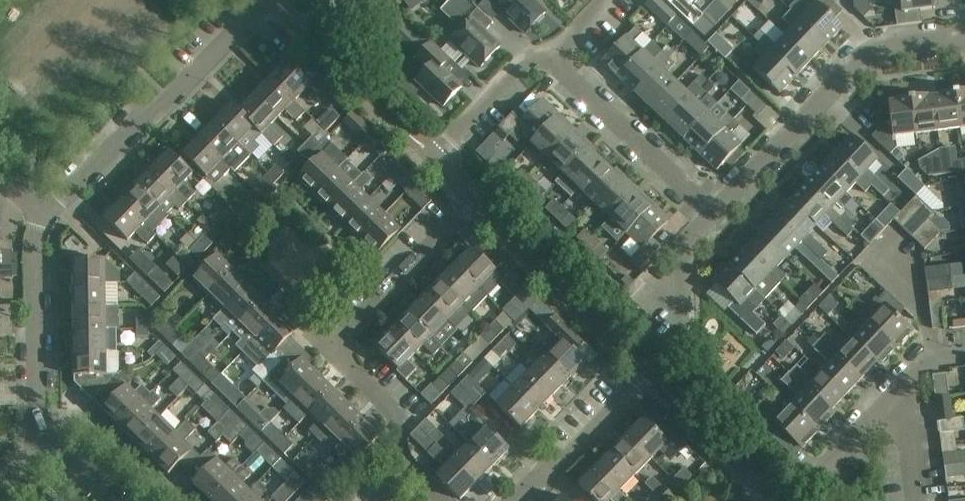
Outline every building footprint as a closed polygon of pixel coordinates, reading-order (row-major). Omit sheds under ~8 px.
[(475,5),(469,0),(451,0),(441,10),(461,30),(451,40),(480,68),(500,46),(485,31),(493,23),(492,21),(477,7),(475,5)] [(525,34),(546,12),(533,0),(490,0),(525,34)] [(645,5),(667,26),(676,17),(658,0),(649,0),(645,5)] [(692,26),(702,15),(691,4),(694,0),(665,0),(692,26)] [(721,2),(730,10),(739,0),(723,0),(721,2)] [(792,9),(826,44),(842,27),(834,20),(843,10),(832,0),(801,0),(792,9)] [(900,5),(894,6),(897,26),(921,22),(919,10),(934,8),(933,0),(900,0),(900,5)] [(423,50),(431,42),(400,13),(399,14),(390,5),(373,23),(387,36),(390,32),(416,57),(423,50)] [(785,36),(811,60),(826,44),(792,9),(782,20),(792,29),(785,36)] [(636,28),(627,37),(626,36),(602,61),(618,77),(643,52),(633,43),(642,34),(636,28)] [(754,37),(761,44),(795,77),(811,60),(785,36),(776,46),(760,31),(754,37)] [(709,47),(693,32),(684,40),(701,56),(709,47)] [(707,42),(725,59),(733,49),(716,33),(707,42)] [(434,61),(416,80),(443,106),(462,87),(442,67),(450,59),(431,41),(431,42),(423,50),(434,61)] [(643,52),(618,77),(635,93),(668,58),(651,42),(643,52)] [(754,50),(763,59),(754,70),(779,94),(795,77),(761,44),(754,50)] [(635,93),(651,108),(675,83),(666,74),(675,65),(668,58),(635,93)] [(266,76),(269,79),(293,101),(309,85),(317,93),(326,84),(307,63),(298,73),(286,62),(283,59),(266,76)] [(701,76),(694,83),(700,89),(707,82),(701,76)] [(277,118),(285,110),(296,121),(304,113),(293,101),(269,79),(254,95),(277,118)] [(746,88),(739,81),(731,90),(738,97),(746,88)] [(700,89),(667,124),(684,139),(708,114),(699,105),(713,89),(707,82),(700,89)] [(685,92),(675,83),(651,108),(667,124),(700,89),(694,83),(685,92)] [(741,100),(758,116),(767,107),(750,91),(741,100)] [(955,92),(960,128),(964,127),(964,91),(955,92)] [(960,128),(955,92),(938,94),(939,97),(933,97),(938,131),(960,128)] [(254,95),(238,111),(261,134),(274,146),(282,137),(270,125),(277,118),(254,95)] [(928,96),(911,98),(915,134),(938,131),(933,97),(928,98),(928,96)] [(915,134),(911,98),(894,100),(894,102),(888,103),(890,117),(871,136),(890,154),(900,144),(893,137),(915,134)] [(503,142),(515,128),(532,144),(559,115),(543,99),(525,118),(516,110),(494,134),(503,142)] [(214,121),(249,155),(257,146),(253,142),(261,134),(238,111),(231,103),(214,121)] [(327,132),(341,118),(331,108),(317,123),(327,132)] [(684,139),(700,155),(733,120),(727,114),(718,123),(708,114),(684,139)] [(575,130),(559,115),(532,144),(547,159),(575,130)] [(740,126),(733,120),(700,155),(717,171),(749,137),(739,127),(740,126)] [(214,121),(198,137),(230,169),(233,171),(249,155),(214,121)] [(364,141),(372,133),(365,126),(357,134),(364,141)] [(304,145),(313,153),(330,136),(321,127),(304,145)] [(547,159),(563,174),(590,144),(575,130),(547,159)] [(380,140),(372,133),(364,141),(371,149),(380,140)] [(836,153),(871,186),(881,195),(887,188),(868,170),(877,160),(852,136),(836,153)] [(205,177),(214,167),(224,176),(230,169),(198,137),(182,154),(205,177)] [(347,159),(331,143),(297,178),(313,193),(338,168),(347,159)] [(596,150),(590,144),(563,174),(555,182),(571,197),(579,188),(603,163),(593,153),(596,150)] [(313,153),(304,145),(297,152),(306,160),(313,153)] [(165,149),(148,166),(186,203),(195,193),(183,182),(191,174),(165,149)] [(871,186),(836,153),(821,169),(846,193),(855,184),(864,193),(871,186)] [(964,171),(964,168),(964,159),(942,162),(943,174),(964,171)] [(390,177),(399,168),(391,160),(383,170),(390,177)] [(931,163),(933,176),(943,174),(942,162),(931,163)] [(595,203),(622,174),(616,169),(613,172),(603,163),(579,188),(595,203)] [(268,173),(277,181),(284,174),(276,165),(268,173)] [(133,182),(167,215),(175,206),(179,210),(186,203),(148,166),(133,182)] [(353,183),(338,168),(313,193),(329,208),(353,183)] [(406,175),(399,168),(390,177),(397,184),(406,175)] [(837,203),(846,193),(821,169),(806,185),(849,226),(852,226),(854,223),(853,218),(837,203)] [(897,178),(916,196),(925,186),(906,169),(897,178)] [(514,180),(521,186),(530,177),(522,170),(514,180)] [(277,181),(268,173),(261,180),(269,189),(277,181)] [(638,189),(622,174),(595,203),(610,218),(638,189)] [(545,192),(530,177),(521,186),(537,201),(545,192)] [(117,198),(120,201),(153,233),(168,217),(167,215),(133,182),(117,198)] [(353,183),(329,208),(345,224),(369,199),(353,183)] [(405,193),(423,210),(431,201),(413,183),(405,193)] [(956,184),(958,198),(964,197),(964,183),(956,184)] [(806,185),(790,201),(816,225),(824,216),(847,237),(853,230),(849,226),(806,185)] [(653,204),(638,189),(610,218),(626,233),(653,204)] [(903,229),(920,210),(925,205),(916,196),(900,213),(893,220),(903,229)] [(384,213),(369,199),(345,224),(360,238),(384,213)] [(126,241),(135,232),(148,244),(156,236),(153,233),(120,201),(103,218),(126,241)] [(546,209),(553,216),(561,207),(554,201),(546,209)] [(775,217),(810,250),(820,259),(825,254),(816,246),(817,244),(806,235),(816,225),(790,201),(775,217)] [(657,252),(647,243),(669,219),(653,204),(626,233),(631,238),(620,249),(631,259),(628,262),(638,271),(657,252)] [(890,204),(875,220),(884,229),(893,220),(900,213),(890,204)] [(238,213),(246,221),(254,214),(245,206),(238,213)] [(568,215),(561,207),(553,216),(560,223),(568,215)] [(920,210),(903,229),(912,237),(929,219),(920,210)] [(246,221),(238,213),(230,220),(239,228),(246,221)] [(376,254),(400,229),(384,213),(360,238),(376,254)] [(775,217),(760,233),(785,257),(794,248),(804,257),(810,250),(775,217)] [(934,224),(929,219),(912,237),(924,249),(947,226),(939,218),(934,224)] [(874,240),(884,229),(875,220),(865,231),(874,240)] [(191,236),(190,237),(205,252),(212,244),(204,236),(202,237),(190,226),(186,231),(191,236)] [(576,239),(584,246),(593,236),(585,229),(576,239)] [(745,249),(780,283),(786,277),(776,267),(785,257),(760,233),(745,249)] [(593,236),(584,246),(592,253),(601,243),(593,236)] [(205,252),(190,237),(183,244),(190,250),(189,251),(198,259),(205,252)] [(454,264),(478,287),(485,294),(488,297),(498,286),(494,283),(501,276),(471,247),(454,264)] [(745,249),(730,266),(765,299),(780,283),(745,249)] [(208,295),(233,270),(217,254),(192,279),(208,295)] [(12,279),(12,260),(0,260),(0,279),(12,279)] [(72,285),(104,285),(104,261),(71,261),(72,285)] [(439,280),(463,303),(470,310),(485,294),(478,287),(454,264),(439,280)] [(819,272),(832,284),(838,277),(826,265),(819,272)] [(926,281),(951,277),(949,265),(924,268),(926,281)] [(730,266),(714,282),(735,302),(729,308),(756,334),(765,325),(752,313),(765,299),(730,266)] [(155,267),(147,276),(165,293),(173,284),(155,267)] [(208,295),(223,309),(248,284),(233,270),(208,295)] [(522,306),(534,294),(511,271),(499,283),(522,306)] [(125,283),(142,300),(151,290),(134,274),(125,283)] [(951,277),(926,281),(928,293),(953,290),(951,277)] [(463,303),(439,280),(423,297),(447,320),(454,327),(470,310),(463,303)] [(224,325),(232,331),(263,299),(248,284),(223,309),(213,320),(221,328),(224,325)] [(104,285),(72,285),(72,307),(104,306),(104,285)] [(808,309),(823,293),(814,285),(799,301),(808,309)] [(158,298),(151,290),(142,300),(150,307),(158,298)] [(883,306),(875,315),(867,307),(860,315),(896,349),(912,332),(897,318),(904,309),(886,292),(877,301),(883,306)] [(408,313),(431,336),(447,320),(423,297),(408,313)] [(263,299),(232,331),(240,339),(235,345),(242,352),(255,339),(279,314),(263,299)] [(932,328),(945,326),(942,301),(929,303),(932,328)] [(104,306),(72,307),(72,330),(105,329),(104,306)] [(801,315),(795,309),(785,319),(792,325),(801,315)] [(408,313),(391,330),(415,352),(422,345),(434,356),(441,348),(430,337),(431,336),(408,313)] [(254,372),(263,381),(282,362),(273,353),(295,330),(279,314),(255,339),(242,352),(258,367),(254,372)] [(880,366),(896,349),(860,315),(852,323),(860,331),(852,339),(876,363),(880,366)] [(540,350),(544,354),(569,378),(585,361),(575,351),(583,342),(555,316),(546,325),(556,334),(540,350)] [(484,324),(489,328),(498,337),(504,330),(491,317),(484,324)] [(136,319),(136,328),(148,328),(148,319),(136,319)] [(157,332),(164,339),(174,330),(166,322),(157,332)] [(415,352),(391,330),(386,324),(370,341),(399,369),(397,371),(406,380),(416,370),(407,361),(415,352)] [(148,340),(148,328),(136,328),(137,340),(148,340)] [(482,353),(498,337),(489,328),(473,345),(482,353)] [(105,329),(72,330),(73,353),(105,353),(105,352),(117,352),(116,329),(105,329)] [(164,339),(172,346),(180,354),(192,341),(189,338),(186,341),(174,330),(164,339)] [(500,342),(509,351),(516,343),(508,334),(500,342)] [(861,379),(876,363),(852,339),(844,348),(835,340),(833,342),(825,334),(819,340),(861,379)] [(180,354),(195,369),(204,360),(212,351),(206,345),(203,347),(199,343),(203,338),(200,335),(196,340),(195,338),(192,341),(180,354)] [(861,379),(819,340),(812,348),(829,364),(820,373),(845,395),(861,379)] [(156,355),(164,346),(160,342),(148,353),(153,358),(156,355)] [(509,351),(500,342),(492,350),(501,358),(509,351)] [(457,361),(466,370),(482,353),(473,345),(457,361)] [(105,353),(73,353),(73,376),(74,376),(75,382),(93,400),(103,390),(119,374),(106,375),(105,353)] [(529,370),(553,394),(569,378),(544,354),(529,370)] [(282,362),(263,381),(287,406),(318,374),(302,359),(291,370),(282,362)] [(476,368),(485,376),(493,368),(484,359),(476,368)] [(204,360),(195,369),(211,384),(217,377),(220,375),(204,360)] [(450,386),(466,370),(457,361),(441,377),(450,386)] [(179,379),(187,387),(196,378),(181,363),(173,371),(180,378),(179,379)] [(789,373),(791,375),(830,412),(830,411),(845,395),(820,373),(813,381),(797,366),(789,373)] [(513,387),(537,411),(553,394),(529,370),(513,387)] [(935,398),(949,397),(946,373),(932,375),(935,398)] [(101,409),(118,426),(149,393),(142,386),(135,393),(126,384),(128,382),(121,374),(119,374),(103,390),(111,399),(101,409)] [(300,405),(309,414),(333,389),(318,374),(287,406),(293,412),(300,405)] [(459,384),(477,401),(486,392),(468,375),(459,384)] [(790,405),(818,432),(834,415),(830,411),(830,412),(791,375),(783,384),(797,397),(790,405)] [(442,394),(450,386),(441,377),(433,386),(442,394)] [(196,378),(187,387),(195,394),(204,386),(196,378)] [(477,401),(459,384),(450,393),(468,410),(477,401)] [(537,411),(513,387),(496,404),(521,427),(537,411)] [(315,438),(348,404),(333,389),(309,414),(317,422),(309,431),(315,438)] [(118,426),(134,442),(159,416),(152,409),(161,400),(153,392),(150,395),(149,393),(118,426)] [(935,398),(938,421),(952,419),(949,397),(935,398)] [(271,421),(247,398),(236,408),(261,432),(271,421)] [(794,457),(818,432),(790,405),(781,415),(764,399),(749,416),(794,457)] [(331,436),(339,444),(364,419),(348,404),(315,438),(323,444),(331,436)] [(216,441),(221,436),(238,419),(229,410),(207,432),(216,441)] [(469,426),(460,435),(468,442),(492,466),(508,449),(471,413),(467,418),(469,426)] [(134,442),(151,458),(175,432),(159,416),(134,442)] [(963,417),(952,419),(938,421),(940,433),(964,430),(963,417)] [(627,435),(651,458),(658,450),(671,462),(682,450),(688,455),(689,455),(691,456),(694,452),(664,423),(656,431),(643,418),(627,435)] [(247,428),(238,419),(221,436),(230,445),(247,428)] [(380,435),(364,419),(339,444),(348,453),(339,461),(349,470),(358,460),(356,458),(380,435)] [(427,435),(434,427),(425,419),(418,426),(427,435)] [(187,421),(175,432),(151,458),(167,474),(192,448),(184,441),(195,429),(187,421)] [(261,433),(276,447),(285,438),(271,423),(261,433)] [(436,444),(427,435),(418,426),(409,435),(427,454),(436,444)] [(611,451),(635,474),(651,458),(627,435),(611,451)] [(285,438),(276,447),(284,454),(293,445),(285,438)] [(492,466),(468,442),(452,459),(476,483),(492,466)] [(272,468),(280,460),(264,445),(256,453),(272,468)] [(611,451),(596,467),(620,490),(635,474),(611,451)] [(964,463),(964,451),(942,454),(944,466),(964,463)] [(440,459),(440,463),(444,467),(436,475),(460,499),(476,483),(452,459),(446,453),(440,459)] [(208,500),(241,465),(234,458),(225,467),(216,459),(192,484),(208,500)] [(299,469),(307,477),(316,467),(308,459),(299,469)] [(287,482),(271,498),(274,500),(288,500),(305,483),(280,460),(272,468),(287,482)] [(944,466),(945,479),(964,476),(964,463),(944,466)] [(210,500),(240,500),(249,491),(242,484),(251,475),(241,465),(208,500),(210,500)] [(314,484),(315,484),(324,475),(316,467),(307,477),(314,484)] [(596,467),(579,484),(596,500),(609,500),(610,500),(611,500),(624,500),(626,499),(618,491),(620,490),(596,467)] [(240,500),(260,500),(259,500),(267,491),(259,483),(250,492),(249,491),(240,500)] [(313,500),(327,500),(329,498),(315,484),(314,484),(305,493),(313,500)] [(656,495),(663,500),(669,500),(673,497),(664,487),(656,495)]
